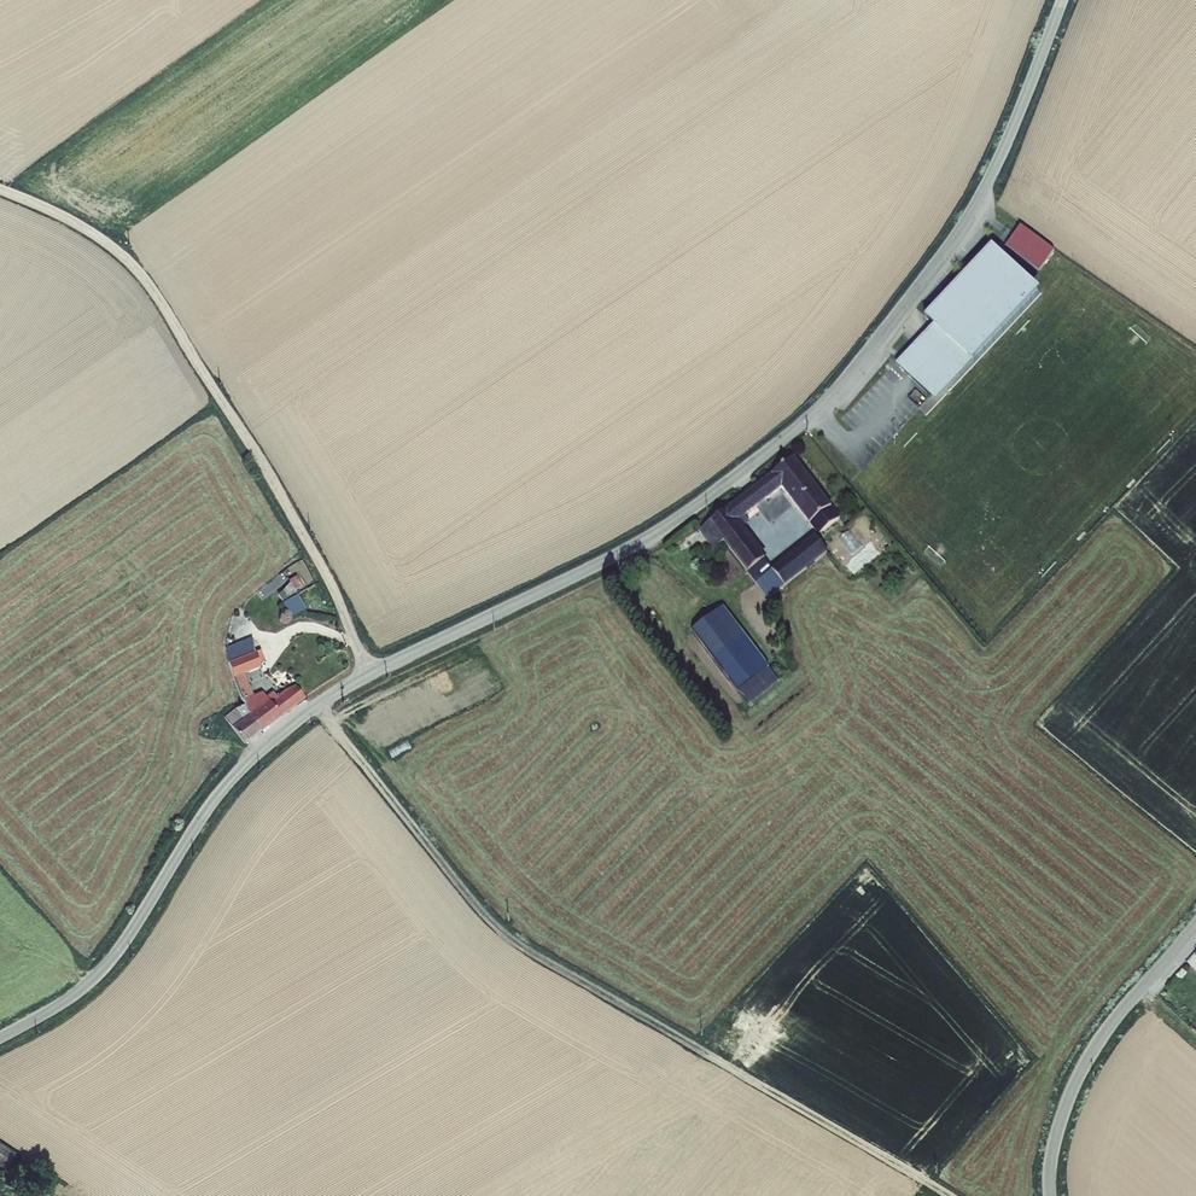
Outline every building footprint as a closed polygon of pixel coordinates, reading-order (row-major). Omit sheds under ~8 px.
[(1055,249),(1020,225),(1005,246),(1041,271),(1055,249)] [(1041,289),(993,244),(925,316),(933,325),(896,364),(936,401),(1041,289)] [(818,534),(819,535),(820,534),(840,518),(794,456),(698,531),(712,550),(724,542),(747,572),(765,558),(767,557),(744,527),(739,520),(745,516),(782,488),(818,534)] [(739,520),(744,527),(750,523),(745,516),(739,520)] [(878,533),(865,517),(854,526),(867,542),(878,533)] [(816,537),(815,535),(773,568),(772,570),(785,586),(785,587),(829,552),(820,542),(816,537)] [(773,568),(765,558),(747,572),(768,599),(785,586),(772,570),(773,568)] [(291,582),(296,590),(303,586),(297,576),(289,580),(290,583),(291,582)] [(278,594),(283,602),(297,595),(298,594),(296,590),(291,582),(290,583),(283,591),(278,594)] [(283,603),(291,617),(305,610),(297,595),(283,602),(283,603)] [(724,606),(692,630),(738,690),(769,668),(724,606)] [(228,663),(255,652),(253,639),(252,639),(251,638),(226,648),(228,663)] [(255,652),(228,663),(233,679),(245,674),(261,668),(255,652)] [(769,668),(738,690),(749,704),(779,681),(769,668)] [(233,679),(242,700),(254,695),(245,674),(233,679)] [(254,695),(242,700),(244,706),(235,710),(242,719),(231,728),(245,745),(281,717),(305,699),(296,685),(286,689),(277,696),(273,692),(267,697),(262,691),(254,695)] [(224,718),(231,728),(242,719),(235,710),(224,718)] [(9,1169),(18,1150),(0,1141),(0,1165),(9,1169)]
